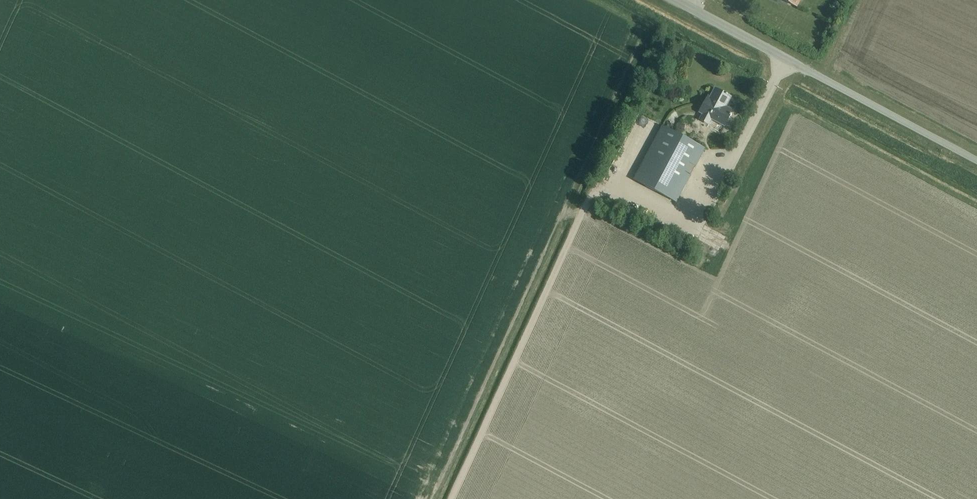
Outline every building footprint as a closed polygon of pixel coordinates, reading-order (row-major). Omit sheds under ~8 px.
[(731,114),(732,111),(725,107),(731,97),(727,95),(726,94),(726,95),(715,89),(710,97),(708,96),(699,112),(702,114),(699,119),(708,124),(711,119),(724,126),(725,125),(726,126),(728,126),(731,121),(730,119),(729,118),(730,116),(731,115),(731,114)] [(676,202),(704,149),(662,126),(634,180),(676,202)]
